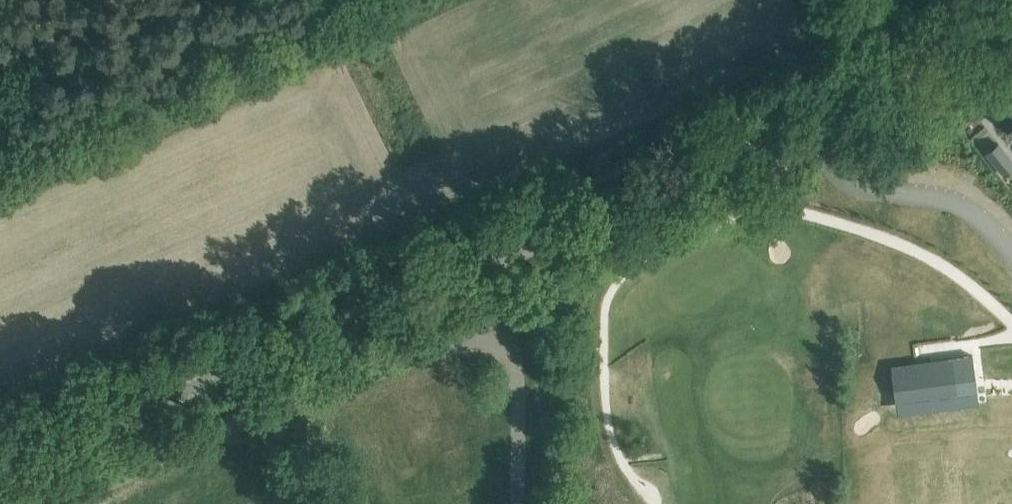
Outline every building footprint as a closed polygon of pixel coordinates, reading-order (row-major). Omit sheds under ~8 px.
[(999,114),(1011,130),(1011,103),(999,114)] [(999,141),(987,152),(1001,170),(1011,161),(1011,158),(999,141)] [(953,357),(892,365),(895,391),(956,383),(953,357)]
